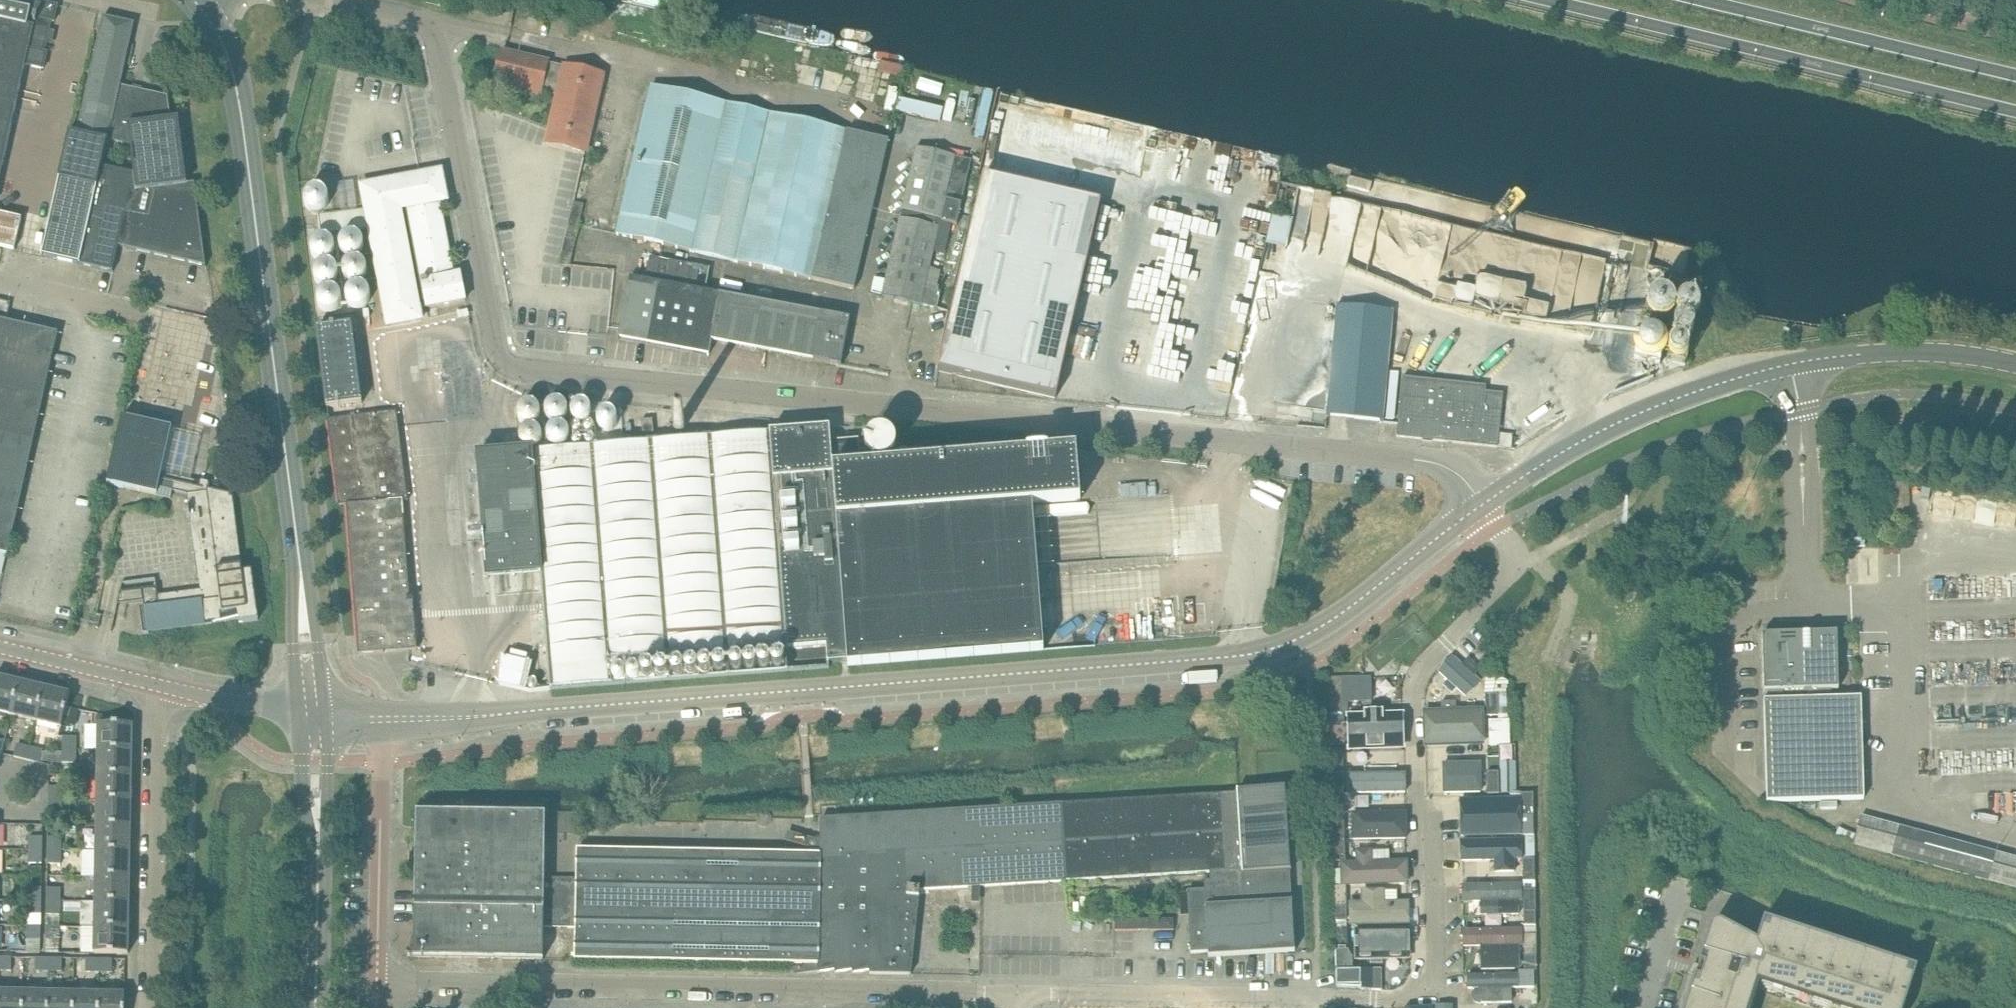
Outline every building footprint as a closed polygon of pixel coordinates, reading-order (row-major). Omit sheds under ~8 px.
[(0,2),(0,175),(25,64),(43,68),(47,52),(44,52),(51,20),(54,21),(57,5),(34,0),(32,0),(30,9),(0,2)] [(100,30),(77,132),(69,130),(48,224),(44,245),(41,255),(79,264),(113,271),(118,247),(206,266),(195,182),(187,183),(178,118),(171,118),(168,95),(121,85),(134,23),(103,16),(100,30)] [(546,143),(585,152),(603,75),(501,51),(494,85),(556,100),(546,143)] [(617,234),(778,271),(854,289),(889,140),(651,85),(617,234)] [(1117,146),(1137,153),(1142,138),(1122,131),(1117,146)] [(916,147),(882,296),(937,309),(941,292),(936,290),(951,224),(957,225),(972,159),(916,147)] [(447,200),(441,171),(361,186),(366,212),(321,218),(323,234),(349,230),(369,226),(388,325),(421,319),(419,308),(466,299),(461,274),(453,275),(439,201),(447,200)] [(983,178),(939,371),(1056,398),(1100,203),(983,178)] [(321,210),(323,194),(316,193),(317,189),(304,188),(302,208),(321,210)] [(1271,211),(1266,243),(1320,252),(1325,223),(1356,228),(1361,198),(1295,188),(1291,214),(1271,211)] [(16,250),(24,218),(0,213),(0,246),(16,250)] [(339,244),(339,246),(339,248),(340,250),(341,252),(343,254),(344,255),(346,256),(348,257),(350,257),(353,257),(355,257),(357,256),(358,255),(360,254),(361,252),(363,250),(363,248),(364,246),(364,244),(364,242),(363,240),(362,238),(361,236),(359,235),(357,234),(355,233),(353,232),(351,232),(349,232),(347,233),(345,234),(343,235),(342,236),(341,238),(340,240),(339,242),(339,244)] [(335,249),(335,247),(334,245),(334,243),(333,241),(331,239),(329,238),(327,237),(325,236),(323,236),(321,236),(319,236),(317,237),(315,238),(313,240),(312,241),(311,243),(310,245),(310,248),(310,250),(311,252),(311,254),(312,256),(314,257),(316,259),(317,260),(319,261),(322,261),(324,261),(326,260),(328,260),(329,259),(331,258),(332,256),(333,254),(334,253),(335,251),(335,249)] [(1203,282),(1213,244),(1180,236),(1171,274),(1203,282)] [(562,253),(559,264),(570,265),(572,256),(562,253)] [(630,277),(620,330),(618,338),(709,355),(712,338),(813,357),(813,360),(841,366),(850,318),(705,291),(709,268),(649,256),(645,280),(630,277)] [(354,283),(356,283),(358,282),(360,282),(362,280),(364,279),(365,277),(366,276),(367,274),(367,272),(367,269),(367,267),(366,265),(365,263),(364,262),(362,260),(360,259),(358,258),(356,258),(354,258),(352,258),(350,259),(348,260),(346,261),(345,262),(344,264),(343,266),(342,268),(342,270),(342,272),(343,274),(344,276),(345,278),(346,280),(348,281),(350,282),(352,282),(354,283)] [(326,261),(324,262),(322,262),(320,263),(318,264),(317,266),(315,268),(314,269),(314,271),(313,274),(314,276),(314,278),(315,280),(316,282),(317,283),(319,285),(321,286),(323,286),(325,287),(327,286),(329,286),(331,285),(333,284),(335,283),(336,281),(337,279),(338,277),(338,275),(338,273),(338,271),(338,269),(337,267),(335,266),(334,264),(332,263),(330,262),(328,262),(326,261)] [(1675,331),(1682,300),(1685,285),(1651,277),(1640,323),(1675,331)] [(346,295),(346,297),(346,299),(347,301),(348,303),(349,305),(351,306),(353,307),(355,308),(357,308),(359,308),(361,308),(363,307),(365,306),(367,305),(368,303),(369,302),(370,300),(370,297),(371,295),(370,293),(370,291),(369,289),(368,287),(366,286),(364,285),(362,284),(360,283),(358,283),(356,283),(354,284),(352,285),(350,286),(349,287),(347,289),(346,291),(346,293),(346,295)] [(342,300),(342,298),(341,296),(340,294),(339,292),(338,291),(337,289),(335,288),(333,288),(331,287),(329,287),(327,287),(325,287),(323,288),(321,290),(320,291),(319,293),(318,295),(317,297),(317,299),(317,301),(317,303),(318,305),(319,307),(321,309),(322,310),(324,311),(327,312),(329,312),(331,312),(333,311),(335,311),(337,309),(338,308),(340,306),(341,304),(341,302),(342,300)] [(34,434),(57,333),(6,321),(10,302),(0,300),(0,426),(34,434)] [(1699,304),(1682,300),(1675,331),(1667,362),(1685,366),(1699,304)] [(1337,304),(1326,417),(1382,422),(1393,310),(1337,304)] [(330,326),(317,328),(316,328),(326,407),(328,407),(362,403),(352,323),(335,326),(334,324),(330,324),(330,326)] [(1666,338),(1641,332),(1634,358),(1639,370),(1649,374),(1659,367),(1666,338)] [(1402,376),(1397,424),(1396,437),(1422,439),(1422,442),(1432,443),(1432,440),(1498,447),(1503,393),(1485,391),(1486,385),(1402,376)] [(557,400),(555,400),(553,400),(551,401),(550,402),(548,403),(547,404),(546,406),(545,408),(545,410),(545,412),(545,414),(545,415),(546,417),(547,419),(549,420),(550,421),(552,422),(554,423),(556,423),(558,423),(560,422),(562,422),(563,421),(565,419),(566,418),(567,416),(568,414),(568,412),(568,410),(567,408),(567,406),(566,404),(564,403),(563,402),(561,401),(559,400),(557,400)] [(526,402),(524,403),(522,404),(521,405),(520,407),(519,408),(518,410),(517,412),(517,414),(517,416),(518,418),(519,420),(520,421),(522,423),(523,424),(525,425),(527,425),(529,425),(531,425),(533,425),(535,424),(536,423),(538,421),(539,420),(540,418),(540,416),(541,414),(541,412),(540,410),(539,408),(538,407),(537,405),(536,404),(534,403),(532,402),(530,402),(528,402),(526,402)] [(358,654),(416,649),(417,649),(413,599),(409,599),(401,502),(406,501),(396,410),(329,419),(327,419),(339,505),(347,504),(358,654)] [(122,415),(106,483),(155,495),(160,478),(161,472),(172,428),(122,415)] [(641,420),(643,435),(654,434),(653,419),(641,420)] [(685,423),(685,422),(684,421),(683,420),(682,420),(681,419),(680,419),(679,419),(678,420),(676,420),(676,421),(675,422),(674,423),(674,424),(674,425),(674,426),(674,428),(675,429),(676,429),(677,430),(678,431),(679,431),(680,431),(681,431),(682,430),(683,430),(684,429),(685,428),(685,427),(686,426),(686,424),(685,423)] [(558,424),(556,424),(554,424),(552,425),(551,426),(549,428),(548,429),(547,431),(547,433),(547,435),(547,437),(547,439),(548,441),(549,442),(550,444),(552,445),(553,446),(555,447),(557,447),(559,447),(561,447),(563,446),(565,445),(566,444),(568,442),(569,440),(570,439),(570,437),(570,435),(570,433),(569,431),(568,429),(567,427),(565,426),(564,425),(562,424),(560,424),(558,424)] [(34,434),(0,426),(0,553),(7,554),(34,434)] [(525,428),(523,429),(522,430),(521,432),(520,434),(519,436),(519,438),(519,440),(520,442),(521,444),(522,446),(524,447),(525,448),(527,449),(529,449),(531,449),(533,449),(535,449),(537,448),(538,447),(540,445),(541,444),(542,442),(542,440),(543,438),(543,436),(542,434),(542,432),(541,431),(539,429),(538,428),(536,427),(534,426),(532,426),(530,426),(528,426),(526,427),(525,428)] [(1042,651),(1036,567),(1031,506),(1079,502),(1075,449),(860,466),(858,439),(830,441),(829,427),(477,454),(487,579),(541,575),(550,689),(828,667),(828,663),(846,661),(847,666),(1042,651)] [(866,454),(868,457),(869,459),(871,460),(873,461),(876,462),(878,463),(881,463),(883,463),(886,462),(888,461),(890,459),(892,457),(893,455),(894,453),(895,450),(895,448),(895,445),(895,443),(894,440),(892,438),(890,436),(888,435),(886,433),(883,432),(881,432),(878,432),(875,433),(873,434),(871,435),(869,437),(867,439),(866,441),(865,444),(864,447),(865,449),(865,452),(866,454)] [(144,607),(140,607),(143,633),(148,633),(148,630),(239,619),(239,623),(258,620),(252,571),(242,572),(238,537),(233,503),(234,502),(233,494),(225,492),(210,489),(160,478),(155,495),(169,498),(171,490),(187,494),(188,498),(187,498),(189,508),(186,509),(187,516),(189,516),(199,590),(179,592),(158,595),(149,596),(150,606),(144,607)] [(1908,479),(1888,480),(1889,516),(1909,516),(1908,479)] [(1853,546),(1865,546),(1864,537),(1852,538),(1853,546)] [(1836,632),(1762,634),(1763,690),(1764,690),(1765,699),(1763,699),(1766,801),(1863,799),(1860,697),(1830,698),(1830,688),(1838,688),(1836,632)] [(503,652),(499,683),(526,689),(533,659),(527,658),(528,653),(511,649),(510,654),(503,652)] [(1452,655),(1437,671),(1447,680),(1443,685),(1452,693),(1456,689),(1461,694),(1465,698),(1470,694),(1481,681),(1475,676),(1476,676),(1479,672),(1482,669),(1478,665),(1470,657),(1463,664),(1453,655),(1452,655)] [(12,715),(19,682),(18,684),(5,681),(5,678),(0,677),(0,712),(12,715)] [(1341,681),(1329,681),(1329,708),(1330,746),(1344,745),(1343,713),(1343,708),(1343,702),(1347,702),(1347,681),(1341,681)] [(1359,681),(1347,681),(1347,702),(1360,702),(1359,681)] [(36,721),(44,688),(44,687),(43,690),(29,687),(30,684),(19,682),(12,715),(36,721)] [(69,694),(68,693),(68,696),(54,693),(55,690),(44,688),(36,721),(61,727),(69,694)] [(1497,693),(1484,693),(1485,715),(1497,715),(1497,693)] [(1423,710),(1424,748),(1485,746),(1484,708),(1456,709),(1456,701),(1441,701),(1441,709),(1423,710)] [(1347,713),(1346,713),(1347,750),(1402,748),(1401,712),(1380,712),(1380,707),(1365,707),(1365,713),(1347,713)] [(1510,722),(1490,723),(1490,748),(1510,748),(1510,722)] [(85,725),(84,749),(98,749),(132,750),(132,724),(107,724),(98,723),(98,725),(85,725)] [(62,735),(62,749),(75,749),(75,736),(62,735)] [(17,744),(14,756),(27,760),(30,747),(17,744)] [(30,747),(27,760),(40,763),(43,750),(30,747)] [(62,749),(62,762),(75,762),(75,749),(62,749)] [(97,775),(131,775),(132,750),(98,749),(97,775)] [(1340,751),(1330,751),(1331,775),(1331,788),(1343,787),(1343,774),(1342,751),(1340,751)] [(1483,792),(1483,762),(1444,762),(1444,792),(1483,792)] [(1501,793),(1517,793),(1516,764),(1500,764),(1501,793)] [(1404,773),(1347,773),(1347,792),(1347,793),(1405,793),(1406,793),(1406,773),(1404,773)] [(1499,794),(1498,774),(1486,774),(1487,794),(1499,794)] [(97,800),(131,801),(131,775),(97,775),(97,800)] [(62,786),(49,786),(48,799),(61,799),(62,786)] [(911,974),(920,890),(1209,872),(1210,881),(1204,881),(1204,889),(1187,890),(1190,953),(1208,952),(1208,956),(1295,951),(1290,870),(1293,870),(1287,787),(1237,790),(1237,792),(821,818),(820,854),(577,850),(577,878),(544,878),(544,927),(576,927),(575,959),(817,964),(817,972),(819,972),(834,969),(835,973),(836,973),(836,972),(851,970),(852,973),(854,973),(854,972),(869,970),(869,973),(911,974)] [(1510,797),(1520,797),(1521,817),(1533,817),(1533,792),(1511,793),(1510,797)] [(1356,797),(1332,797),(1333,841),(1345,840),(1344,820),(1344,817),(1344,814),(1356,807),(1356,797)] [(1460,798),(1459,798),(1461,836),(1522,835),(1521,817),(1520,797),(1510,797),(1460,798)] [(61,799),(48,799),(48,812),(61,812),(61,799)] [(96,825),(130,826),(131,801),(97,800),(96,825)] [(414,956),(543,959),(544,927),(544,878),(545,845),(545,813),(416,811),(415,843),(414,956)] [(1351,814),(1351,840),(1406,839),(1408,839),(1407,811),(1405,811),(1355,812),(1351,814)] [(1860,816),(1853,843),(2015,888),(2015,859),(1860,816)] [(1533,817),(1521,817),(1522,835),(1525,835),(1534,835),(1533,817)] [(96,851),(130,851),(130,826),(96,825),(96,851)] [(48,836),(47,850),(60,850),(61,837),(48,836)] [(29,850),(42,850),(42,837),(29,837),(29,850)] [(1494,872),(1515,871),(1515,860),(1522,860),(1522,839),(1461,840),(1460,840),(1461,861),(1494,860),(1494,872)] [(1333,841),(1333,861),(1345,860),(1345,840),(1333,841)] [(1347,886),(1407,883),(1409,883),(1408,859),(1407,859),(1373,860),(1373,849),(1355,849),(1355,861),(1339,861),(1340,885),(1340,886),(1347,886)] [(42,864),(42,850),(29,850),(29,863),(42,864)] [(60,850),(47,850),(47,863),(60,863),(60,850)] [(95,876),(129,877),(130,851),(96,851),(95,876)] [(1525,858),(1522,861),(1522,881),(1534,881),(1534,858),(1525,858)] [(95,901),(129,902),(129,877),(95,876),(95,901)] [(1522,883),(1462,884),(1462,902),(1479,902),(1480,916),(1519,915),(1519,901),(1522,901),(1522,883)] [(1335,907),(1334,907),(1335,921),(1347,921),(1346,909),(1347,909),(1347,886),(1340,886),(1340,885),(1334,885),(1335,907)] [(28,900),(41,901),(41,888),(28,887),(28,900)] [(60,887),(47,887),(47,900),(60,901),(60,887)] [(1361,901),(1348,901),(1349,926),(1409,924),(1409,920),(1409,904),(1409,900),(1408,900),(1397,901),(1397,888),(1385,888),(1361,889),(1361,901)] [(1535,888),(1524,888),(1524,912),(1524,925),(1524,926),(1536,926),(1536,912),(1535,888)] [(28,914),(41,914),(41,901),(28,900),(28,914)] [(60,901),(47,900),(46,914),(59,914),(60,901)] [(95,927),(129,927),(129,902),(95,901),(95,927)] [(1173,930),(1173,918),(1149,919),(1149,930),(1173,930)] [(1138,930),(1138,919),(1114,919),(1115,930),(1138,930)] [(1751,1007),(1758,984),(1832,1007),(1904,1007),(1916,970),(1763,920),(1756,943),(1721,924),(1719,924),(1717,924),(1714,924),(1712,925),(1711,927),(1710,928),(1709,930),(1698,965),(1704,967),(1700,980),(1694,978),(1684,1007),(1749,1007),(1750,1007),(1751,1007)] [(27,940),(40,940),(40,926),(27,926),(27,940)] [(59,926),(46,926),(46,939),(59,939),(59,926)] [(95,927),(94,953),(128,953),(129,927),(95,927)] [(1347,927),(1335,928),(1335,944),(1336,950),(1348,949),(1348,947),(1347,927)] [(1408,927),(1356,928),(1356,960),(1409,959),(1408,927)] [(1519,946),(1522,946),(1522,928),(1463,929),(1463,946),(1480,946),(1480,968),(1519,968),(1519,946)] [(1536,934),(1524,934),(1524,955),(1536,955),(1536,934)] [(1348,949),(1336,950),(1336,971),(1352,971),(1352,968),(1352,960),(1352,958),(1348,949)] [(1536,955),(1524,955),(1524,967),(1536,967),(1536,955)] [(11,957),(0,957),(0,970),(11,970),(11,957)] [(48,970),(49,957),(35,957),(35,970),(48,970)] [(62,971),(62,958),(49,957),(48,970),(62,971)] [(99,971),(99,958),(86,958),(86,971),(99,971)] [(112,972),(113,959),(99,958),(99,971),(112,972)] [(1352,971),(1336,971),(1337,986),(1361,987),(1361,989),(1372,989),(1381,988),(1381,971),(1361,971),(1352,971)] [(1535,972),(1519,972),(1519,974),(1519,988),(1535,988),(1535,972)] [(1519,974),(1467,975),(1467,988),(1474,988),(1471,994),(1471,998),(1475,1003),(1480,1005),(1480,1003),(1511,1002),(1511,988),(1519,988),(1519,974)] [(23,991),(0,991),(0,1007),(22,1007),(23,991)] [(48,992),(23,991),(22,1007),(48,1007),(48,992)] [(48,992),(48,1007),(73,1007),(73,992),(48,992)] [(73,992),(73,1007),(98,1007),(99,993),(73,992)] [(99,993),(98,1007),(124,1007),(125,993),(99,993)]
